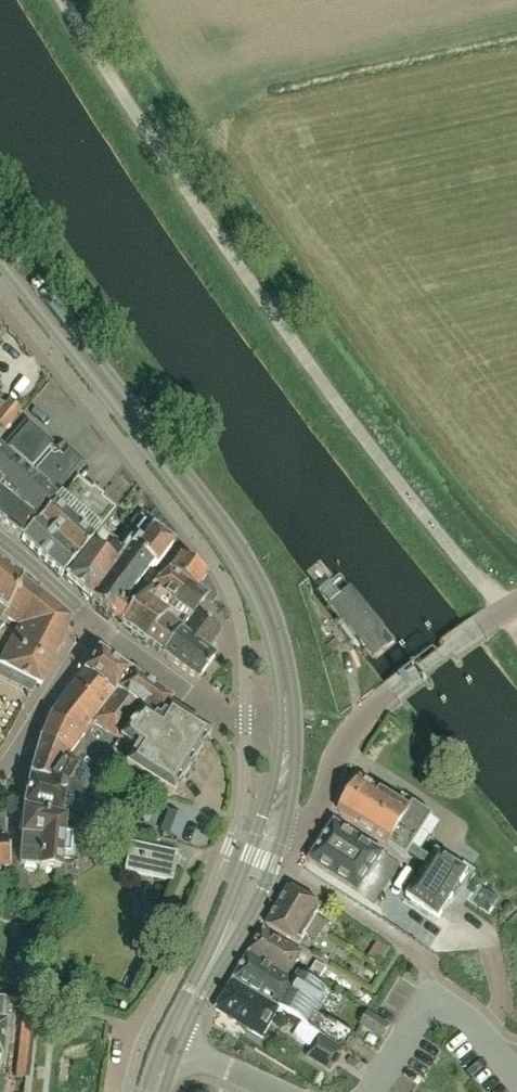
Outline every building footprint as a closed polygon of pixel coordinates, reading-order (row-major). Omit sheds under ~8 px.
[(0,414),(0,426),(4,430),(21,409),(11,401),(8,405),(0,414)] [(20,540),(21,539),(75,477),(86,464),(67,447),(59,455),(53,449),(56,446),(27,421),(1,450),(0,448),(0,524),(20,540)] [(75,477),(21,539),(61,576),(89,544),(91,545),(102,530),(112,517),(117,511),(87,488),(75,477)] [(91,545),(65,580),(90,602),(91,601),(133,545),(148,526),(137,517),(127,529),(118,541),(104,530),(92,546),(91,545)] [(133,545),(91,601),(95,605),(113,619),(116,622),(120,624),(129,611),(126,609),(122,606),(153,564),(156,567),(173,545),(148,526),(133,545)] [(129,611),(120,624),(121,625),(162,655),(193,614),(178,603),(176,601),(181,594),(188,583),(193,586),(197,589),(198,588),(207,575),(187,559),(183,557),(180,555),(170,569),(170,570),(154,586),(129,611)] [(3,617),(23,581),(23,580),(0,563),(0,621),(3,617)] [(23,581),(3,617),(18,627),(0,660),(0,664),(42,686),(59,652),(72,620),(62,611),(56,606),(47,599),(33,588),(23,581)] [(193,614),(162,655),(198,682),(215,659),(206,652),(215,640),(221,632),(195,613),(207,596),(197,589),(193,586),(188,583),(181,594),(176,601),(178,603),(193,614)] [(383,639),(384,624),(351,584),(330,602),(374,656),(388,644),(383,639)] [(99,653),(68,694),(51,716),(52,717),(43,739),(70,755),(82,737),(88,729),(115,749),(140,711),(141,710),(114,692),(127,672),(99,653)] [(127,672),(114,692),(141,710),(140,711),(157,722),(167,708),(170,705),(171,703),(169,702),(132,676),(132,675),(130,674),(130,675),(127,672)] [(211,736),(167,708),(157,722),(140,711),(115,749),(111,756),(125,766),(124,768),(172,798),(211,736)] [(30,779),(24,810),(61,817),(79,821),(84,796),(98,769),(99,768),(93,765),(101,752),(108,756),(108,755),(111,756),(115,749),(88,729),(82,737),(70,755),(52,786),(41,783),(30,779)] [(43,739),(31,777),(30,779),(52,786),(70,755),(43,739)] [(404,807),(362,780),(341,813),(407,857),(409,854),(427,866),(408,896),(440,918),(470,871),(437,850),(431,859),(414,848),(433,818),(434,819),(435,816),(409,799),(404,807)] [(7,851),(6,841),(3,801),(0,800),(0,873),(8,873),(7,851)] [(20,853),(7,851),(8,867),(26,869),(26,873),(35,874),(35,870),(40,870),(40,871),(61,872),(62,859),(72,860),(75,833),(64,833),(65,819),(60,818),(61,818),(24,810),(23,816),(20,816),(19,829),(22,829),(21,839),(20,853)] [(178,837),(184,816),(169,812),(162,833),(178,837)] [(365,837),(338,876),(386,908),(412,868),(365,837)] [(178,854),(130,844),(125,872),(173,882),(178,854)] [(279,906),(322,932),(327,923),(317,916),(323,907),(290,887),(279,906)] [(322,932),(279,906),(267,924),(301,945),(306,935),(316,941),(322,932)] [(265,930),(250,954),(296,982),(297,980),(290,976),(303,954),(265,930)] [(250,954),(234,981),(280,1009),(296,982),(250,954)] [(311,972),(321,978),(327,968),(317,962),(311,972)] [(296,982),(280,1009),(281,1010),(299,1020),(346,1049),(355,1034),(331,1019),(329,1022),(318,1015),(331,994),(300,975),(297,980),(296,982)] [(280,1009),(234,981),(216,1009),(263,1039),(281,1010),(280,1009)] [(24,1002),(23,1014),(32,1015),(34,1003),(24,1002)] [(361,1025),(382,1039),(390,1026),(369,1012),(361,1025)] [(23,1014),(21,1025),(31,1026),(32,1015),(23,1014)] [(21,1025),(20,1036),(30,1037),(31,1026),(21,1025)] [(304,1057),(331,1072),(331,1071),(336,1063),(343,1051),(317,1035),(304,1057)] [(20,1036),(19,1047),(29,1047),(30,1037),(20,1036)] [(19,1047),(18,1057),(28,1058),(29,1047),(19,1047)] [(18,1057),(17,1068),(26,1069),(28,1058),(18,1057)] [(16,1079),(25,1080),(26,1069),(17,1068),(16,1079)]
